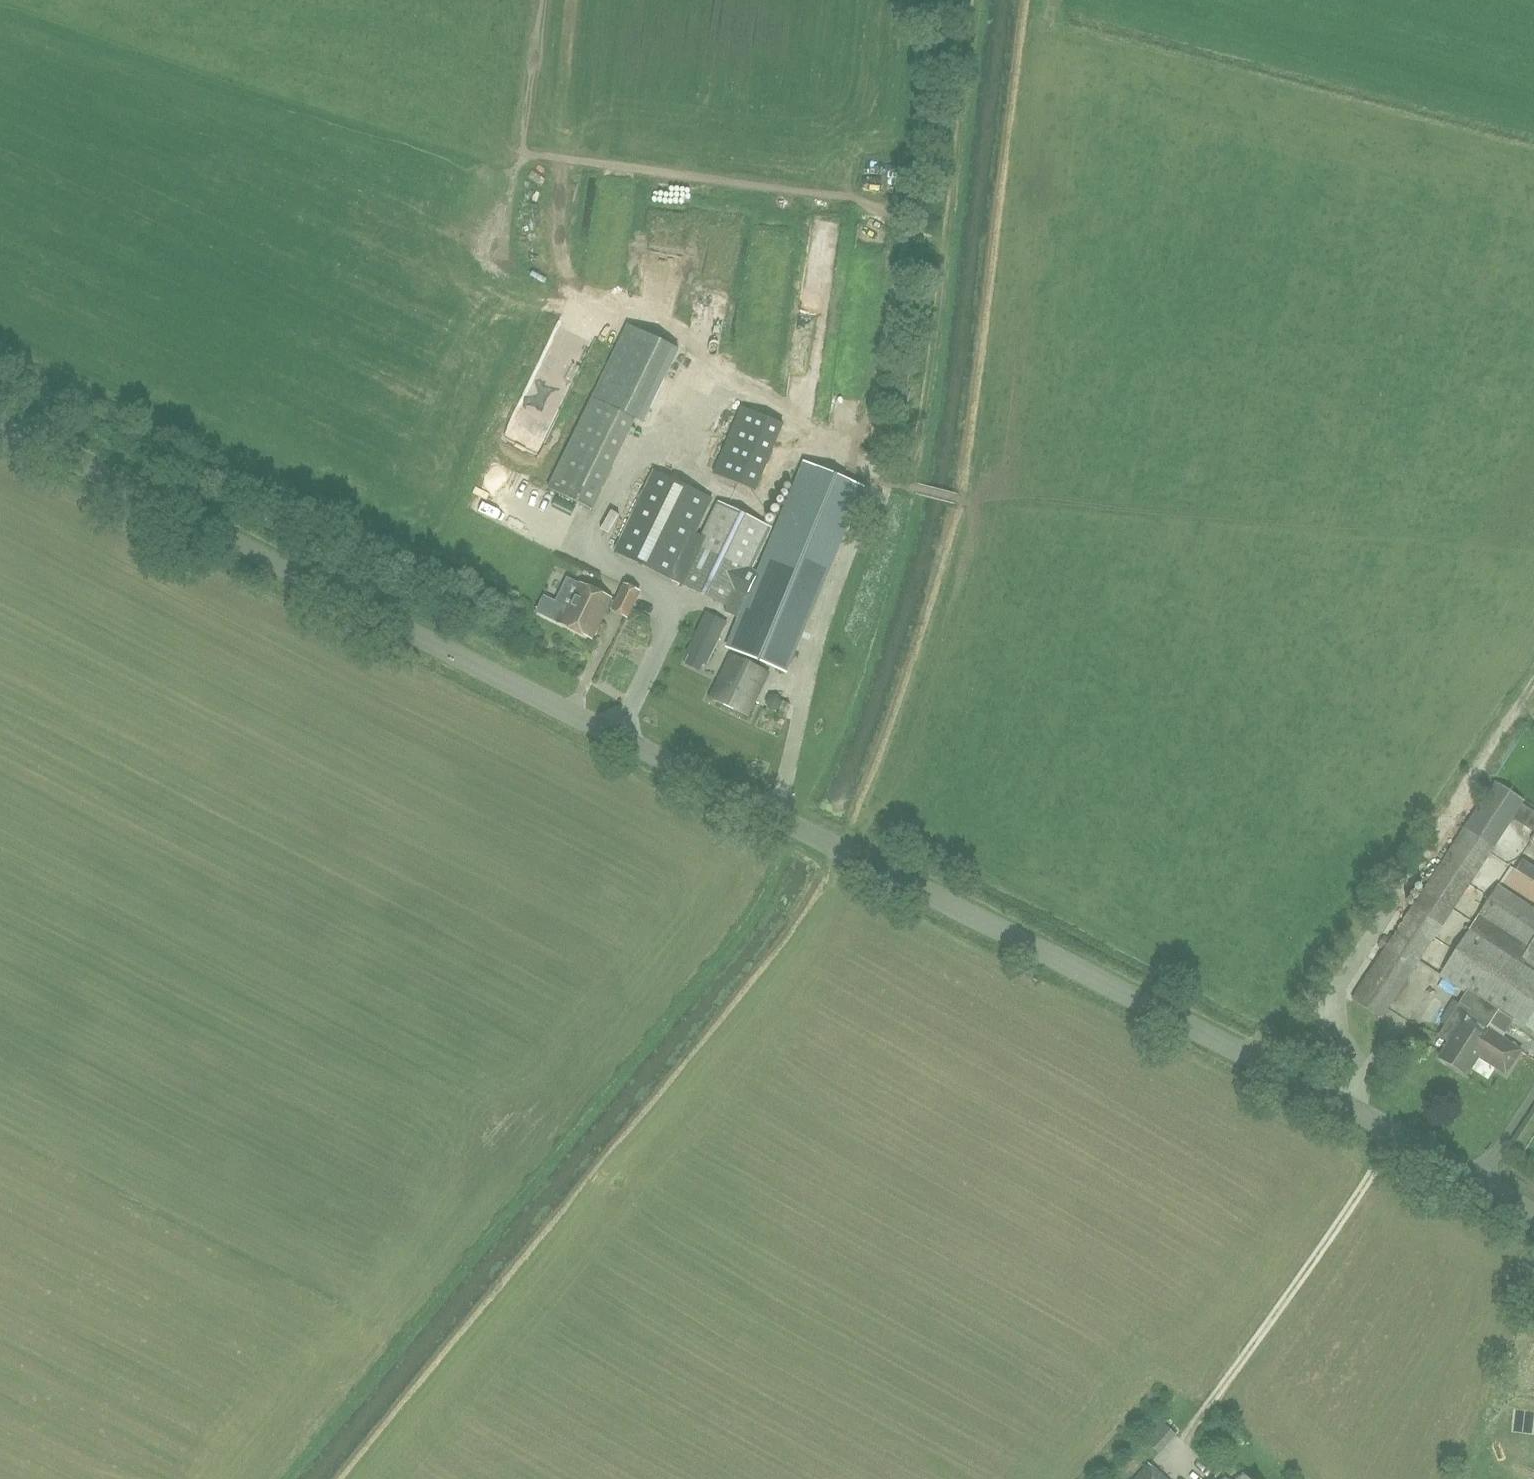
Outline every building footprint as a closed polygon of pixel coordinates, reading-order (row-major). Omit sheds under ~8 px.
[(610,383),(606,391),(627,401),(630,393),(610,383)] [(589,511),(631,420),(588,400),(546,490),(589,511)] [(766,459),(782,410),(751,401),(746,416),(758,420),(751,444),(731,438),(727,453),(730,454),(729,459),(738,462),(741,452),(766,459)] [(862,489),(815,468),(803,463),(775,528),(715,502),(679,584),(727,605),(724,612),(740,619),(727,648),(783,671),(862,489)] [(671,580),(709,498),(652,471),(613,553),(671,580)] [(565,617),(583,578),(574,574),(564,596),(546,588),(538,605),(565,617)] [(616,602),(582,587),(563,627),(590,640),(605,608),(626,618),(638,592),(623,586),(616,602)] [(703,613),(685,653),(690,654),(686,662),(701,669),(704,662),(707,663),(726,623),(703,613)] [(710,698),(746,716),(767,673),(730,655),(710,698)] [(1443,923),(1513,819),(1533,832),(1533,811),(1522,804),(1525,800),(1495,780),(1464,825),(1422,891),(1414,903),(1391,939),(1384,936),(1377,947),(1384,949),(1351,1000),(1382,1018),(1443,923)] [(1523,859),(1516,870),(1533,882),(1533,866),(1523,859)] [(1497,885),(1478,916),(1439,976),(1484,1005),(1476,1016),(1488,1025),(1497,1013),(1522,1030),(1533,1037),(1533,910),(1497,885)] [(1487,1030),(1481,1038),(1461,1025),(1470,1011),(1458,1003),(1443,1027),(1455,1035),(1439,1058),(1464,1075),(1477,1057),(1504,1075),(1520,1052),(1487,1030)] [(1157,1438),(1184,1463),(1197,1449),(1184,1437),(1171,1424),(1157,1438)] [(1147,1462),(1131,1478),(1165,1478),(1147,1462)]
